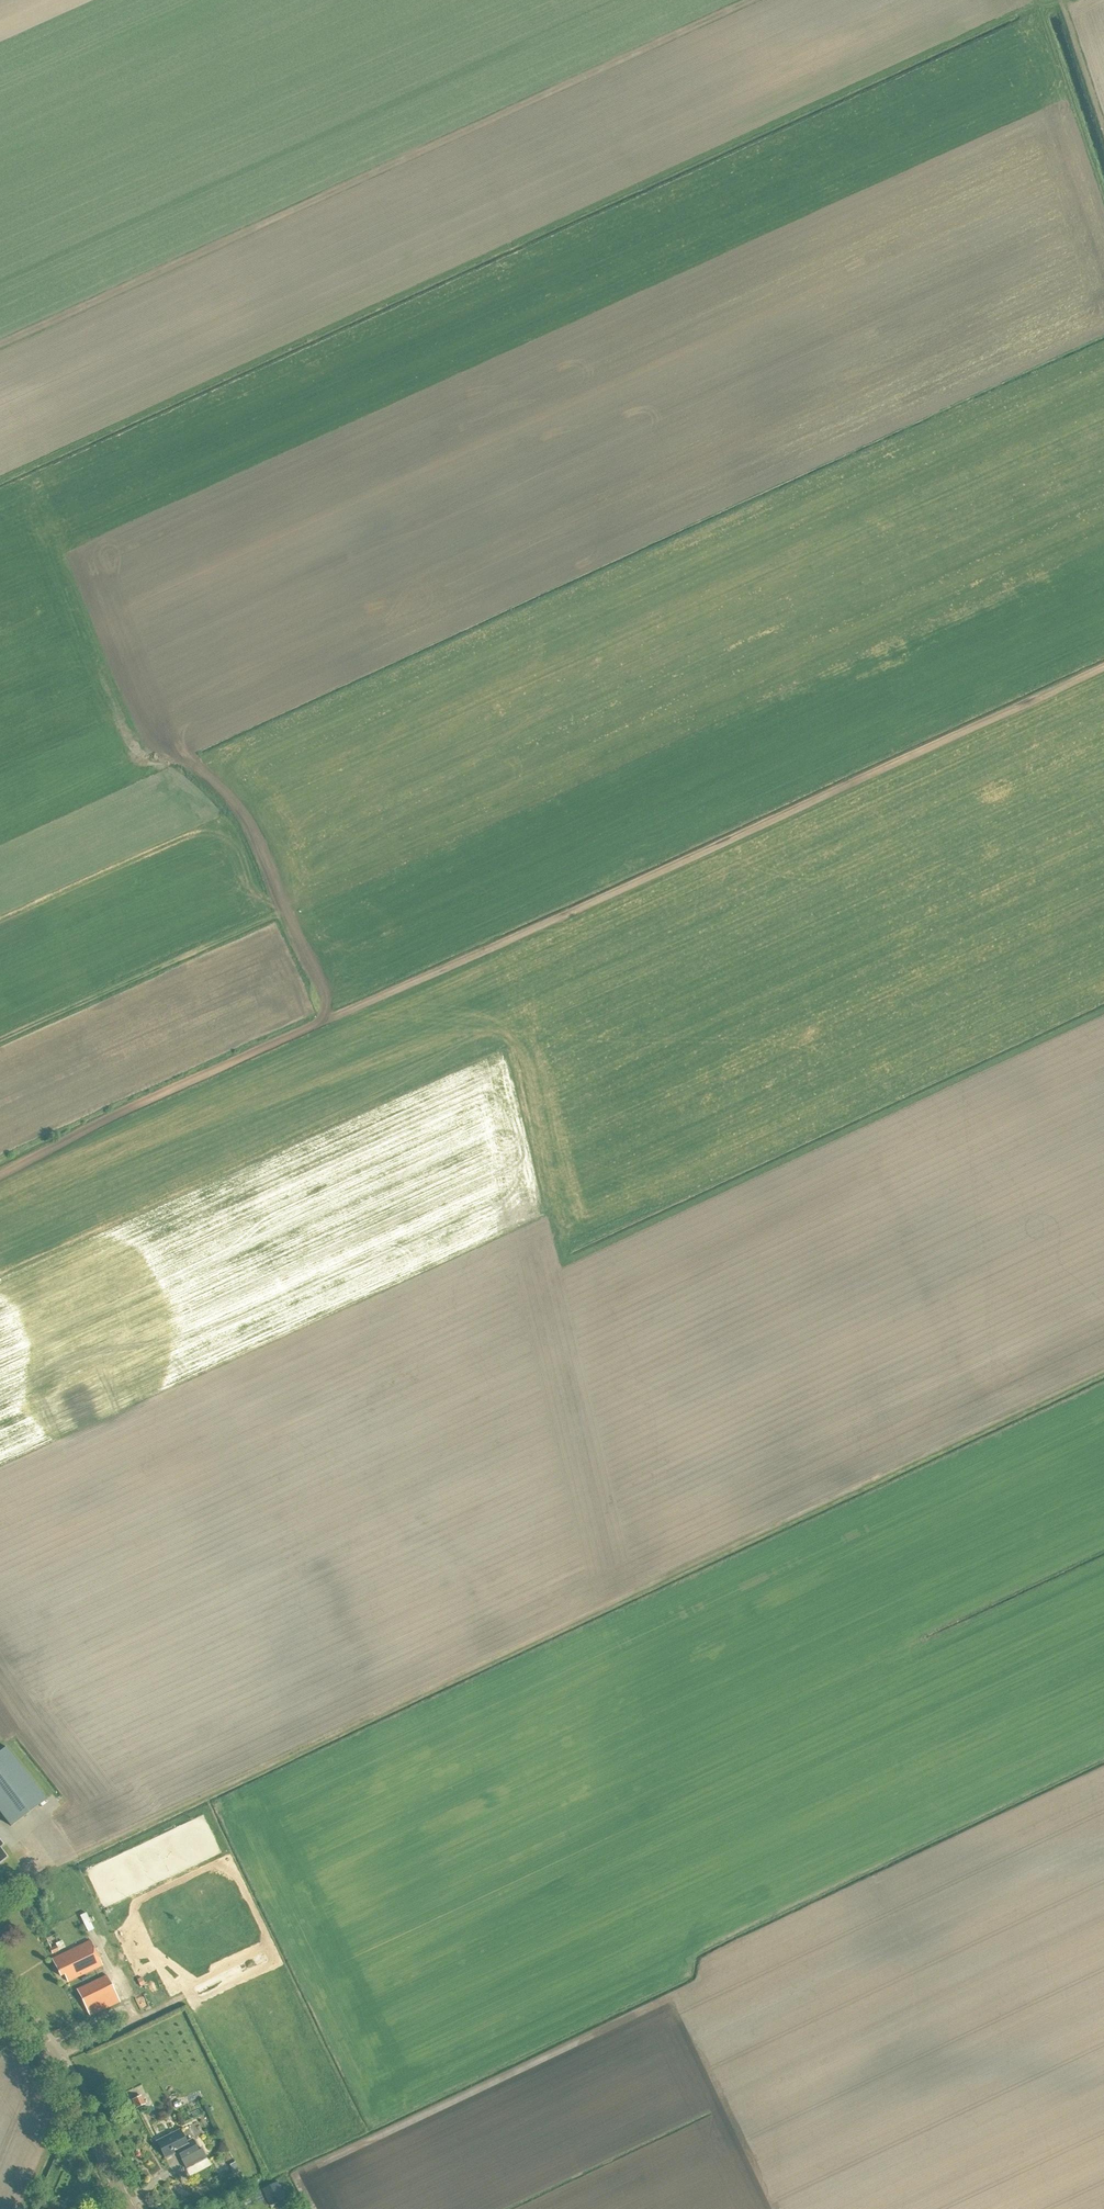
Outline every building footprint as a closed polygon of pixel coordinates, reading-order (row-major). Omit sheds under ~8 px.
[(0,1752),(0,1813),(10,1827),(45,1800),(5,1748),(0,1752)] [(64,1975),(68,1982),(102,1966),(90,1941),(52,1959),(60,1977),(64,1975)] [(120,2003),(107,1976),(77,1990),(90,2018),(120,2003)] [(142,2095),(132,2099),(136,2108),(146,2103),(142,2095)] [(180,2130),(156,2142),(164,2158),(177,2151),(178,2152),(180,2151),(184,2159),(198,2151),(192,2140),(186,2143),(180,2130)] [(278,2182),(263,2189),(271,2206),(277,2203),(277,2202),(281,2201),(283,2205),(287,2202),(278,2182)]
